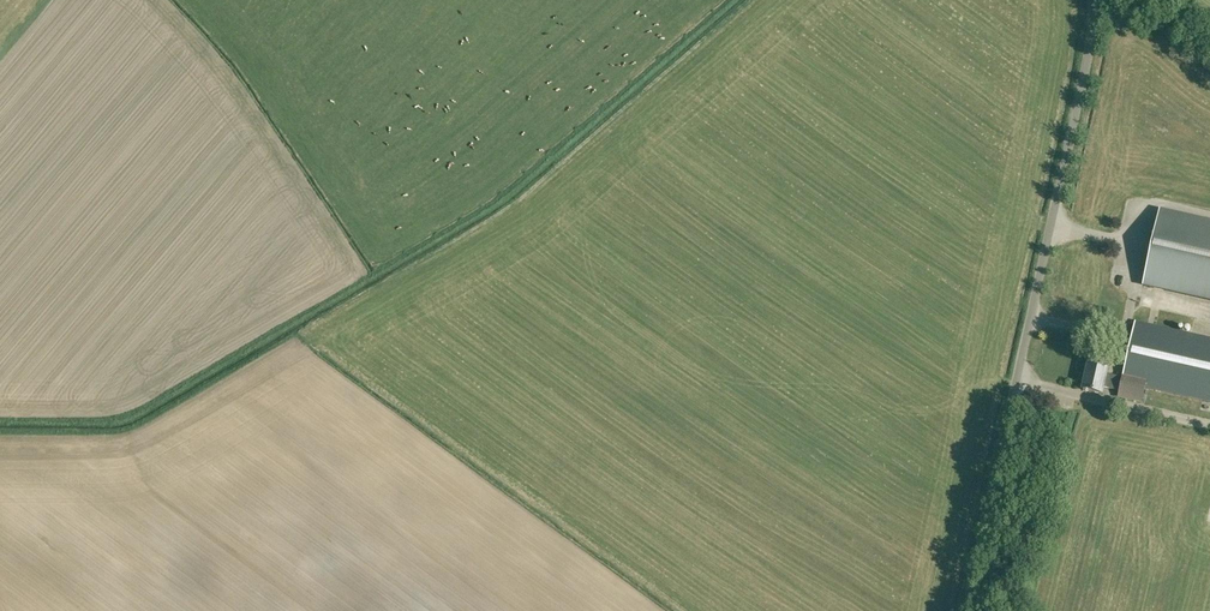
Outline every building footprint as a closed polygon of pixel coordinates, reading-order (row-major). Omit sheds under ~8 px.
[(1160,211),(1143,285),(1209,300),(1209,222),(1160,211)] [(1135,322),(1122,377),(1107,374),(1108,368),(1089,363),(1083,390),(1102,394),(1104,388),(1119,391),(1117,398),(1142,403),(1146,388),(1209,402),(1209,339),(1135,322)]
